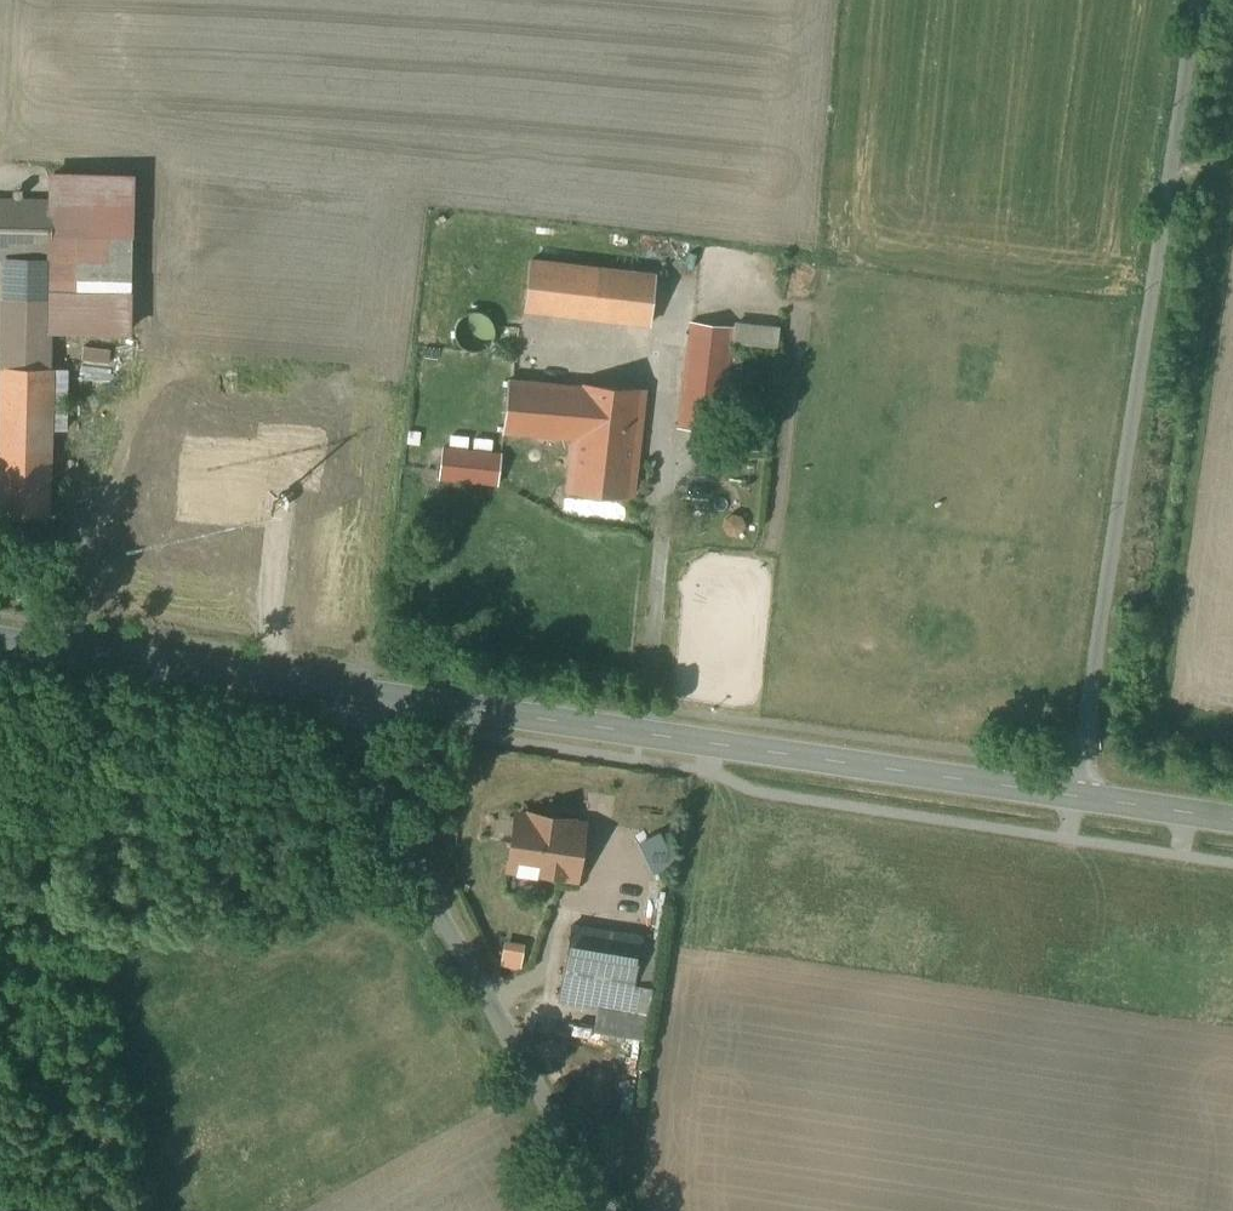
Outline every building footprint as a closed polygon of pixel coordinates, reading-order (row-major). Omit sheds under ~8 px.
[(0,200),(0,257),(51,258),(52,237),(52,201),(0,200)] [(129,239),(52,237),(51,258),(51,287),(128,288),(129,239)] [(656,275),(531,260),(526,309),(651,323),(656,275)] [(0,296),(0,343),(10,343),(10,336),(107,338),(108,298),(0,296)] [(471,312),(467,313),(463,315),(460,318),(458,322),(456,326),(456,330),(456,334),(457,338),(459,342),(461,345),(464,348),(468,350),(472,351),(477,352),(481,351),(485,350),(488,347),(491,344),(494,341),(495,337),(496,333),(496,329),(495,325),(493,321),(491,317),(487,315),(484,313),(480,311),(475,311),(471,312)] [(693,321),(680,428),(721,433),(734,326),(693,321)] [(111,349),(84,345),(81,373),(107,376),(111,349)] [(52,368),(4,367),(0,513),(49,514),(52,368)] [(643,390),(510,379),(504,432),(577,438),(576,444),(637,449),(643,390)] [(746,438),(721,435),(717,475),(742,477),(746,438)] [(637,449),(576,444),(571,490),(632,495),(637,449)] [(502,455),(444,448),(441,477),(499,483),(502,455)] [(521,495),(507,494),(505,513),(519,515),(521,495)] [(572,819),(531,813),(530,817),(517,815),(510,867),(518,869),(517,874),(538,877),(539,872),(577,877),(585,825),(572,823),(572,819)] [(658,832),(614,825),(609,859),(609,860),(605,888),(634,892),(638,864),(653,866),(658,832)] [(672,884),(650,881),(645,916),(666,919),(672,884)] [(643,938),(572,926),(563,973),(635,985),(643,938)] [(391,970),(374,974),(377,988),(394,984),(391,970)] [(635,985),(563,973),(559,1000),(649,1015),(653,988),(635,985)]
